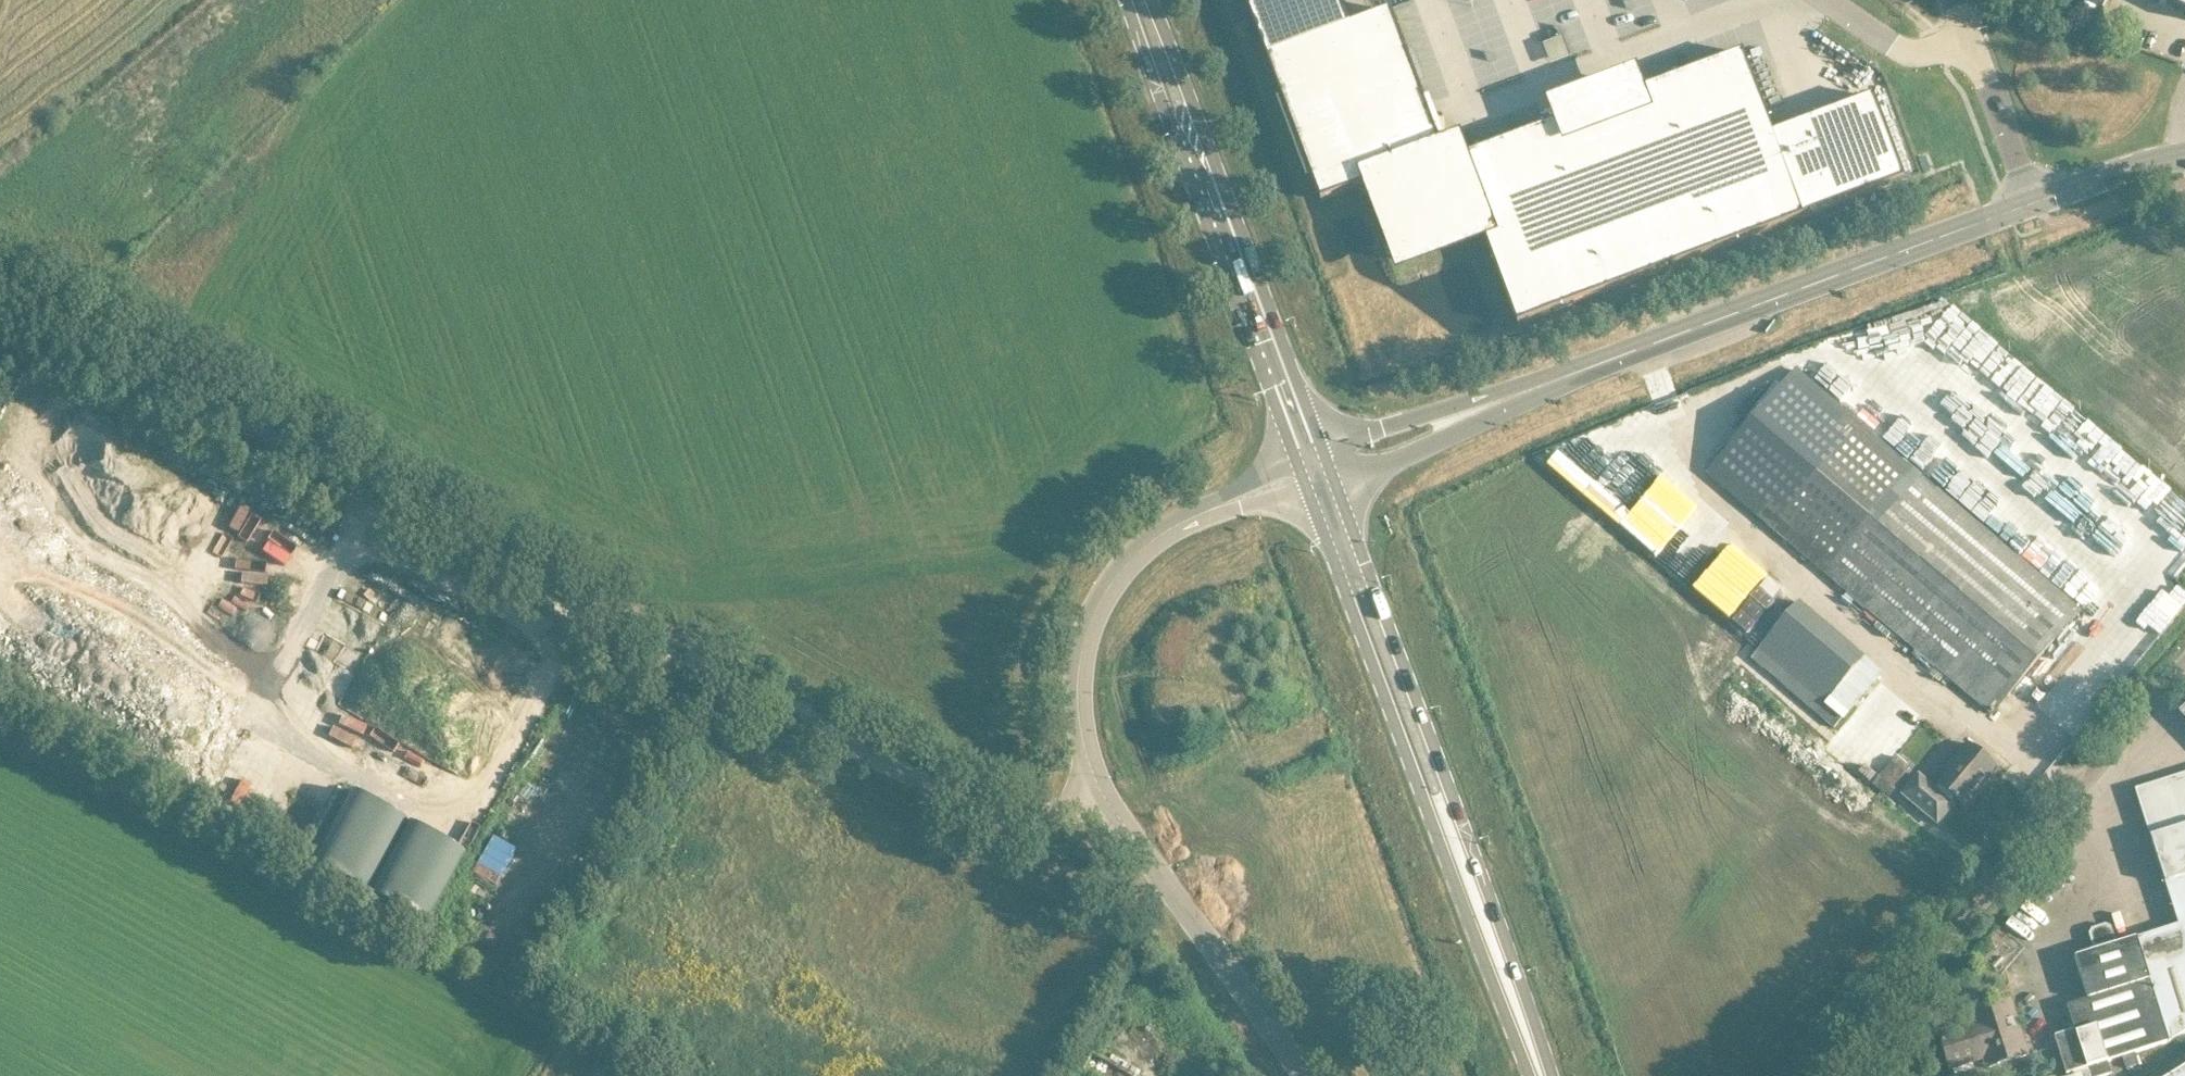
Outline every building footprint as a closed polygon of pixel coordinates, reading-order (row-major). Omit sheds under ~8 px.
[(1266,57),(1349,26),(1339,0),(1245,0),(1266,57)] [(2107,0),(2087,0),(2103,8),(2107,0)] [(2164,6),(2166,4),(2184,13),(2184,0),(2151,0),(2164,6)] [(1269,56),(1266,57),(1288,114),(1313,180),(1321,202),(1362,187),(1373,182),(1403,262),(1482,232),(1457,160),(1453,151),(1444,154),(1440,143),(1437,134),(1423,97),(1417,80),(1391,11),(1310,41),(1269,56)] [(1457,160),(1482,232),(1518,325),(1905,180),(1873,97),(1773,134),(1743,53),(1633,94),(1630,85),(1562,111),(1565,120),(1469,156),(1457,160)] [(1993,714),(2080,612),(1795,370),(1707,473),(1993,714)] [(469,572),(446,560),(443,568),(465,580),(469,572)] [(1844,721),(1883,674),(1846,642),(1798,602),(1751,658),(1817,714),(1825,705),(1844,721)] [(1919,773),(1901,795),(1938,827),(1956,805),(1952,801),(1953,799),(1957,802),(1958,801),(1964,806),(1997,768),(1968,744),(1949,765),(1953,769),(1937,789),(1919,773)] [(1910,767),(1897,756),(1873,786),(1887,797),(1910,767)] [(2143,814),(2165,884),(2184,878),(2184,777),(2136,793),(2143,814)] [(465,854),(354,795),(315,867),(426,927),(465,854)] [(2165,884),(2178,926),(2137,939),(2169,1043),(2184,1033),(2184,878),(2165,884)] [(2110,1074),(2106,1061),(2169,1043),(2137,939),(2117,945),(2112,928),(2106,925),(2092,930),(2089,935),(2095,952),(2075,958),(2088,1000),(2067,1006),(2075,1031),(2055,1038),(2066,1074),(2072,1072),(2073,1075),(2104,1075),(2110,1074)] [(1972,1024),(1939,1035),(1950,1069),(1982,1059),(1985,1069),(2028,1055),(2011,1002),(1970,1015),(1972,1024)]
